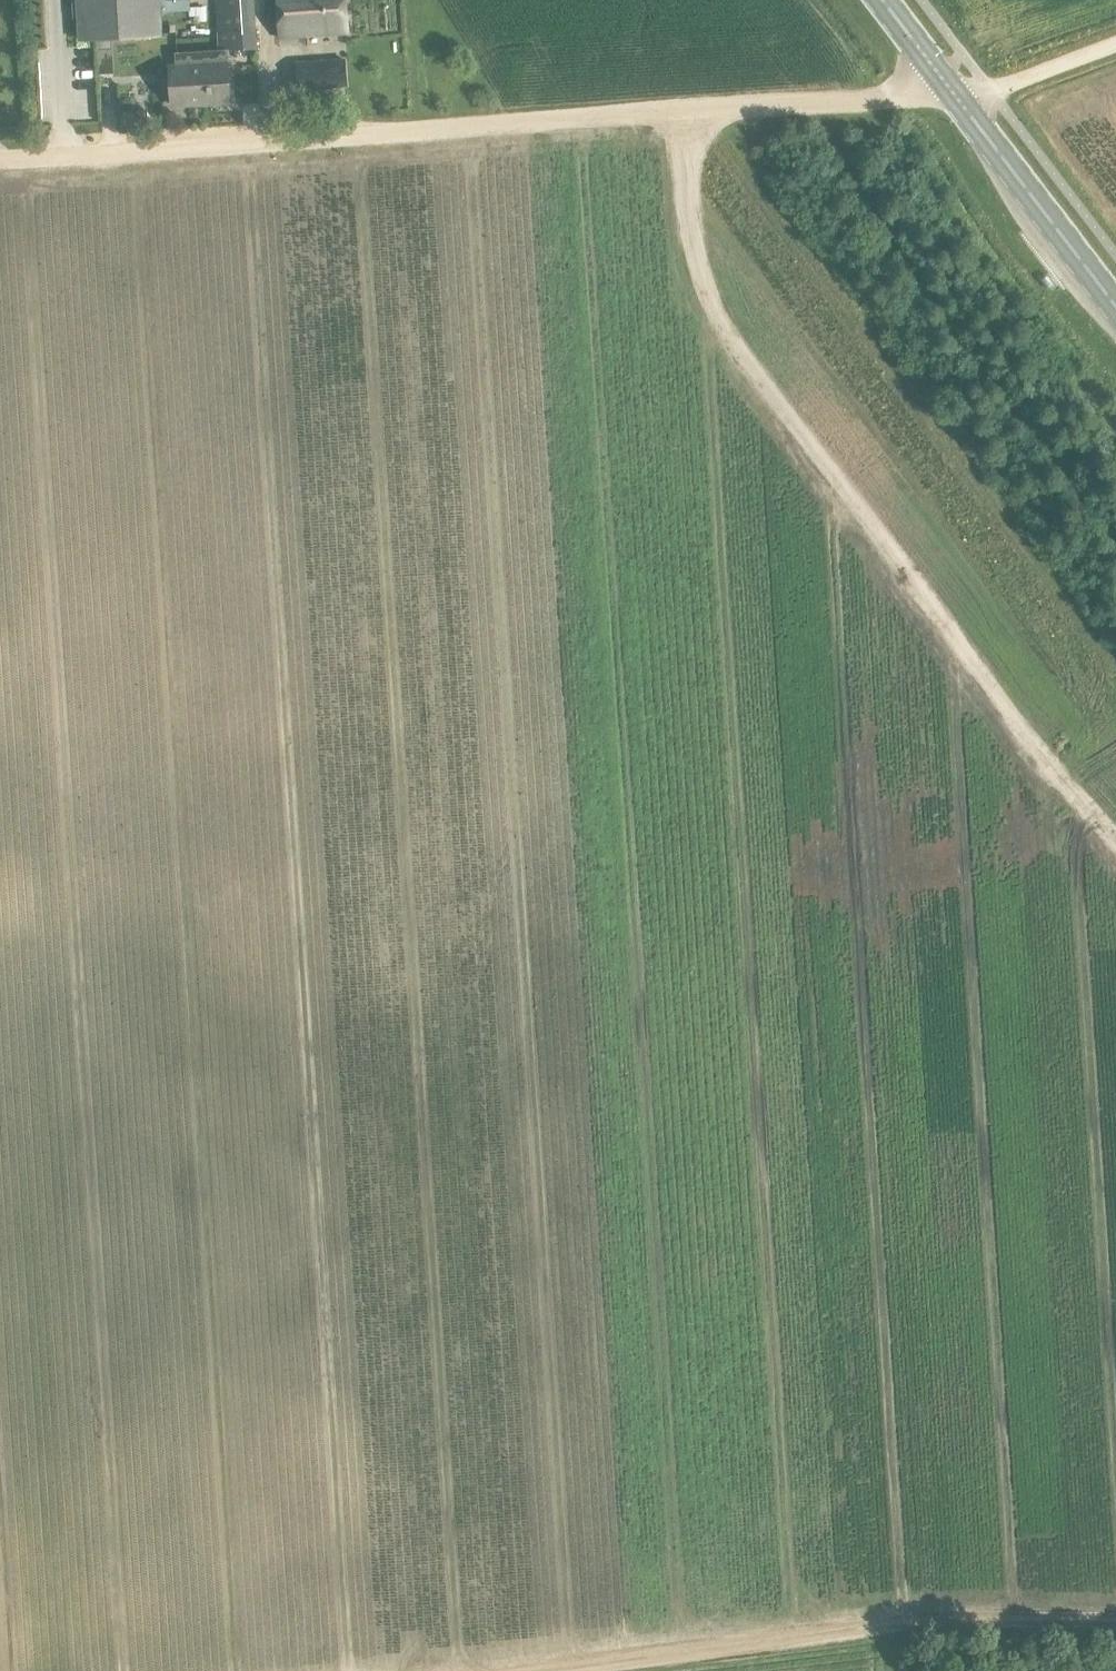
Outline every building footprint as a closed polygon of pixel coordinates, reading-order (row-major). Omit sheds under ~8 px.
[(83,39),(99,38),(114,37),(161,35),(160,14),(189,12),(189,0),(81,0),(83,39)] [(220,50),(220,51),(229,51),(258,49),(255,0),(217,0),(220,50)] [(282,37),(348,33),(346,0),(280,0),(282,37)] [(176,68),(171,68),(173,106),(230,102),(230,97),(232,97),(234,95),(233,87),(231,86),(229,86),(228,64),(230,64),(229,51),(220,51),(220,50),(176,53),(176,68)] [(342,58),(296,62),(298,91),(348,87),(347,71),(346,58),(342,58)]
